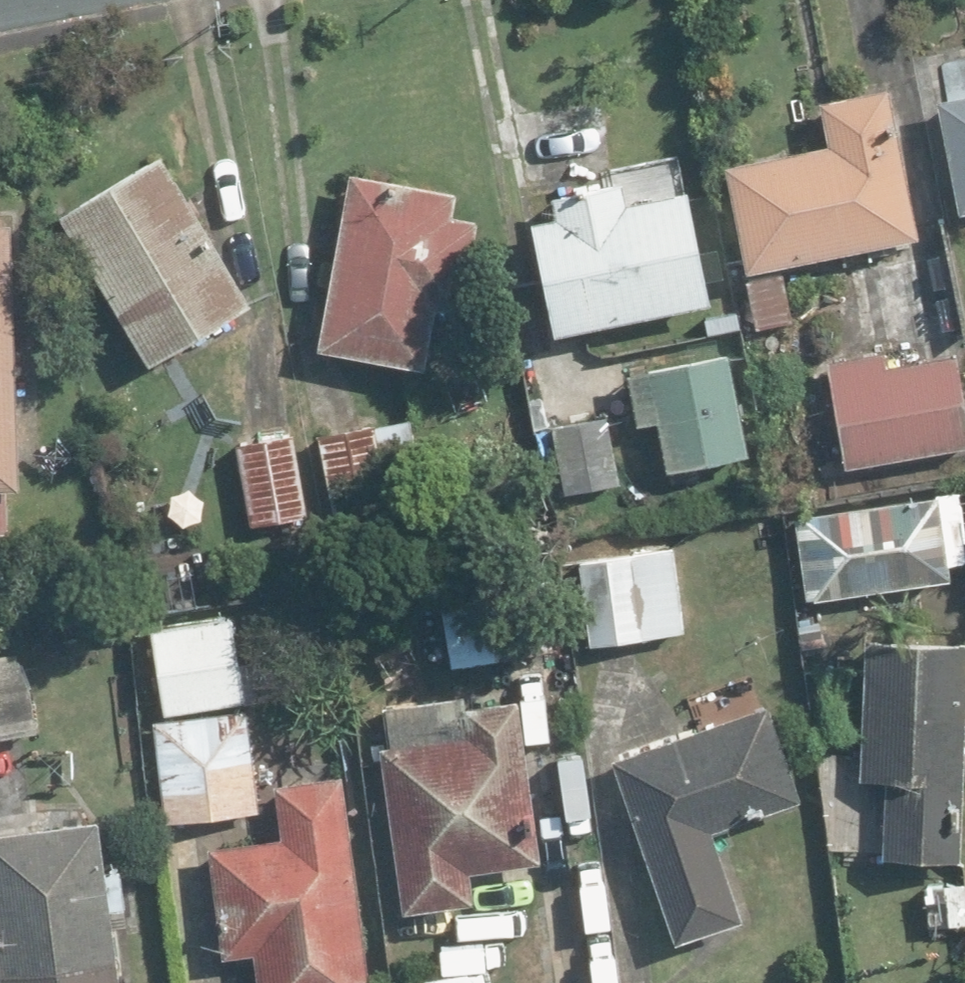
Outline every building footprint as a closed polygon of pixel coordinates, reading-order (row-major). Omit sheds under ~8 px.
[(841,146),(733,164),(759,321),(798,314),(789,260),(926,237),(901,83),(833,94),(841,146)] [(946,96),(964,193),(964,92),(946,96)] [(174,150),(70,211),(160,361),(263,300),(174,150)] [(460,210),(464,187),(358,170),(330,344),(436,361),(446,301),(471,305),(485,214),(460,210)] [(718,296),(694,188),(637,200),(632,177),(562,192),(567,216),(543,221),(566,329),(718,296)] [(909,347),(835,359),(852,464),(964,446),(964,382),(960,351),(911,359),(909,347)] [(632,371),(642,424),(658,420),(667,465),(756,448),(737,351),(632,371)] [(413,410),(325,427),(344,526),(432,509),(413,410)] [(616,420),(560,424),(563,471),(619,467),(616,420)] [(302,431),(245,440),(257,520),(314,512),(302,431)] [(799,512),(810,598),(964,579),(964,491),(799,512)] [(0,514),(0,534),(17,533),(16,514),(0,514)] [(678,549),(585,562),(597,646),(690,633),(678,549)] [(554,565),(445,582),(458,662),(566,645),(554,565)] [(244,618),(156,628),(166,711),(254,701),(244,618)] [(866,776),(889,777),(885,854),(964,857),(964,634),(872,630),(866,776)] [(0,655),(0,736),(43,730),(33,650),(0,655)] [(815,793),(782,699),(621,757),(684,933),(751,909),(722,826),(815,793)] [(251,712),(158,721),(168,818),(260,809),(251,712)] [(545,862),(529,728),(389,744),(409,909),(483,901),(480,870),(545,862)] [(219,844),(230,954),(264,950),(268,982),(377,982),(354,770),(287,777),(293,836),(219,844)] [(0,831),(0,982),(129,982),(118,903),(137,900),(132,863),(113,866),(106,816),(0,831)] [(936,924),(964,925),(964,874),(937,873),(936,924)]
